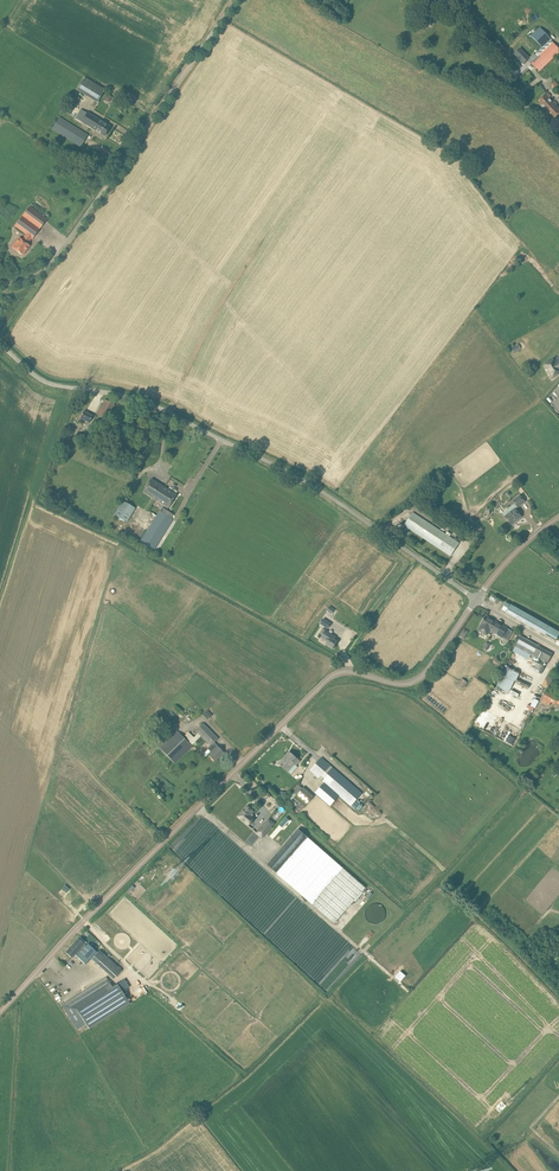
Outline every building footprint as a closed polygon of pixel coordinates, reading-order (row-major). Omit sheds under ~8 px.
[(434,25),(437,17),(430,15),(427,23),(434,25)] [(531,36),(542,47),(550,40),(551,39),(540,27),(531,36)] [(546,49),(531,64),(539,72),(555,57),(558,53),(558,48),(553,42),(553,43),(546,49)] [(524,64),(528,61),(529,59),(533,63),(533,62),(538,58),(535,55),(534,54),(529,58),(520,48),(514,54),(516,57),(514,59),(518,64),(521,61),(524,64)] [(97,102),(105,90),(84,78),(77,90),(97,102)] [(548,93),(546,95),(538,103),(546,112),(549,109),(548,108),(555,102),(554,101),(553,102),(549,98),(551,96),(548,93)] [(70,115),(80,98),(74,94),(63,111),(70,115)] [(108,94),(105,100),(110,103),(113,97),(108,94)] [(549,109),(546,112),(554,120),(558,115),(558,109),(555,105),(557,104),(555,102),(548,108),(549,109)] [(76,119),(82,122),(105,136),(110,127),(81,109),(76,119)] [(59,117),(51,130),(81,148),(88,135),(59,117)] [(32,239),(47,219),(30,207),(15,226),(26,234),(22,240),(20,238),(12,248),(22,255),(29,246),(27,244),(31,238),(32,239)] [(518,344),(511,348),(514,354),(522,349),(520,347),(523,345),(521,342),(518,344)] [(558,374),(558,356),(544,365),(553,378),(558,374)] [(105,400),(96,415),(107,421),(115,405),(105,400)] [(89,423),(92,416),(83,412),(80,418),(81,419),(79,423),(83,425),(85,421),(89,423)] [(72,437),(76,430),(70,427),(67,435),(72,437)] [(85,445),(91,448),(97,448),(96,441),(92,442),(88,440),(85,445)] [(164,487),(151,479),(143,492),(155,500),(158,496),(160,497),(164,490),(163,489),(164,487)] [(168,508),(176,495),(164,487),(163,489),(164,490),(160,497),(158,496),(155,500),(168,508)] [(520,495),(512,501),(518,508),(525,502),(520,495)] [(136,509),(123,501),(114,515),(127,523),(136,509)] [(153,551),(175,516),(162,507),(147,532),(145,530),(138,540),(141,541),(140,543),(153,551)] [(512,525),(521,517),(515,509),(505,517),(512,525)] [(451,556),(459,543),(413,512),(404,526),(451,556)] [(461,525),(472,533),(476,528),(464,520),(461,525)] [(511,605),(506,602),(502,610),(507,613),(506,613),(556,641),(558,635),(558,632),(511,605)] [(330,606),(326,611),(332,614),(335,609),(330,606)] [(486,616),(481,624),(491,631),(493,627),(493,626),(495,621),(486,616)] [(328,629),(331,624),(323,619),(320,624),(328,629)] [(507,640),(512,632),(495,621),(493,626),(493,627),(491,631),(507,640)] [(326,645),(332,649),(333,648),(334,649),(336,646),(335,645),(338,641),(334,639),(336,637),(323,628),(320,633),(323,635),(321,638),(328,642),(326,645)] [(547,664),(553,654),(521,636),(515,646),(517,647),(516,650),(529,657),(531,655),(547,664)] [(504,666),(500,673),(516,680),(519,672),(504,666)] [(546,689),(554,676),(548,672),(540,685),(546,689)] [(462,688),(467,682),(462,678),(456,684),(462,688)] [(546,689),(542,697),(554,705),(558,697),(546,689)] [(533,698),(530,706),(535,708),(538,700),(533,698)] [(207,719),(211,715),(207,710),(202,714),(207,719)] [(165,712),(158,719),(168,729),(175,723),(165,712)] [(203,722),(196,730),(211,746),(213,747),(216,744),(214,742),(219,738),(203,722)] [(177,730),(159,748),(175,764),(192,746),(177,730)] [(189,741),(192,744),(201,736),(198,733),(194,737),(189,731),(184,735),(190,740),(189,741)] [(503,741),(511,745),(514,738),(506,734),(503,741)] [(217,746),(208,755),(215,762),(224,753),(217,746)] [(288,772),(295,764),(296,765),(300,761),(289,752),(279,763),(288,772)] [(356,788),(322,757),(310,771),(345,801),(356,788)] [(314,796),(303,787),(294,798),(304,807),(314,796)] [(363,805),(357,799),(351,805),(358,811),(363,805)] [(247,806),(238,816),(248,826),(254,819),(253,817),(253,814),(252,814),(254,812),(247,806)] [(552,812),(546,808),(542,813),(547,818),(552,812)] [(262,825),(256,833),(262,838),(272,827),(275,823),(269,818),(263,825),(262,825)] [(283,828),(289,821),(286,818),(279,825),(283,828)] [(267,864),(334,923),(366,888),(298,828),(267,864)] [(84,944),(78,939),(65,953),(72,958),(75,954),(84,944)] [(84,944),(75,954),(77,956),(76,956),(85,964),(96,952),(87,944),(86,946),(84,944)] [(114,979),(122,970),(105,954),(96,963),(114,979)] [(397,968),(394,972),(403,979),(406,975),(397,968)] [(77,1030),(86,1024),(89,1029),(130,1004),(117,983),(112,986),(106,977),(61,1005),(77,1030)]
